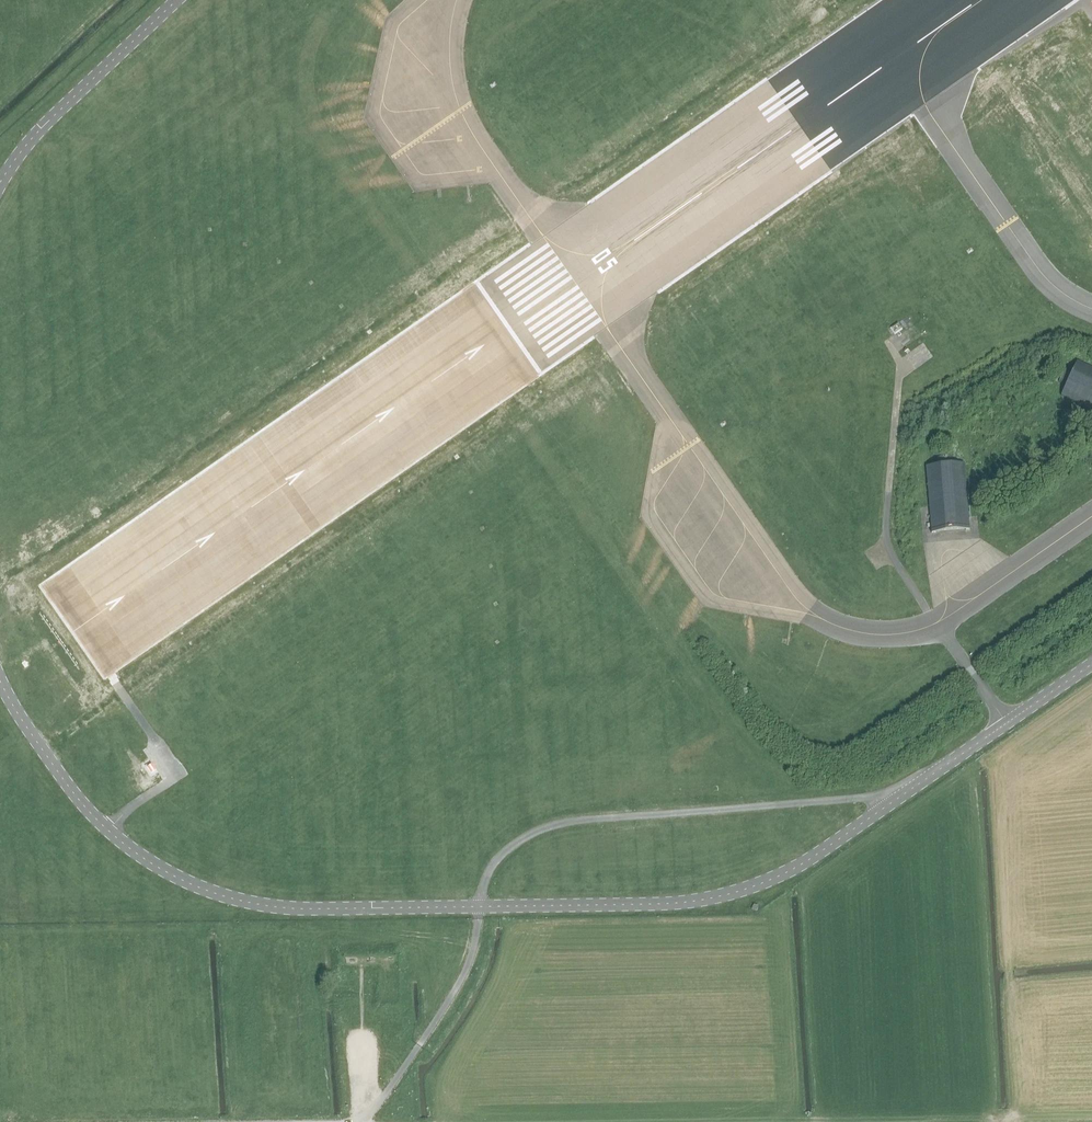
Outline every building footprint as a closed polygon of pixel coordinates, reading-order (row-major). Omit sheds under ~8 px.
[(902,328),(898,323),(896,324),(891,328),(895,333),(896,332),(898,330),(902,328)] [(1077,360),(1072,371),(1065,367),(1058,382),(1065,385),(1060,395),(1091,410),(1091,367),(1077,360)] [(929,506),(929,507),(931,533),(968,530),(970,530),(969,517),(968,514),(970,514),(970,511),(968,511),(964,463),(953,464),(952,456),(936,457),(937,465),(926,466),(929,506)]
